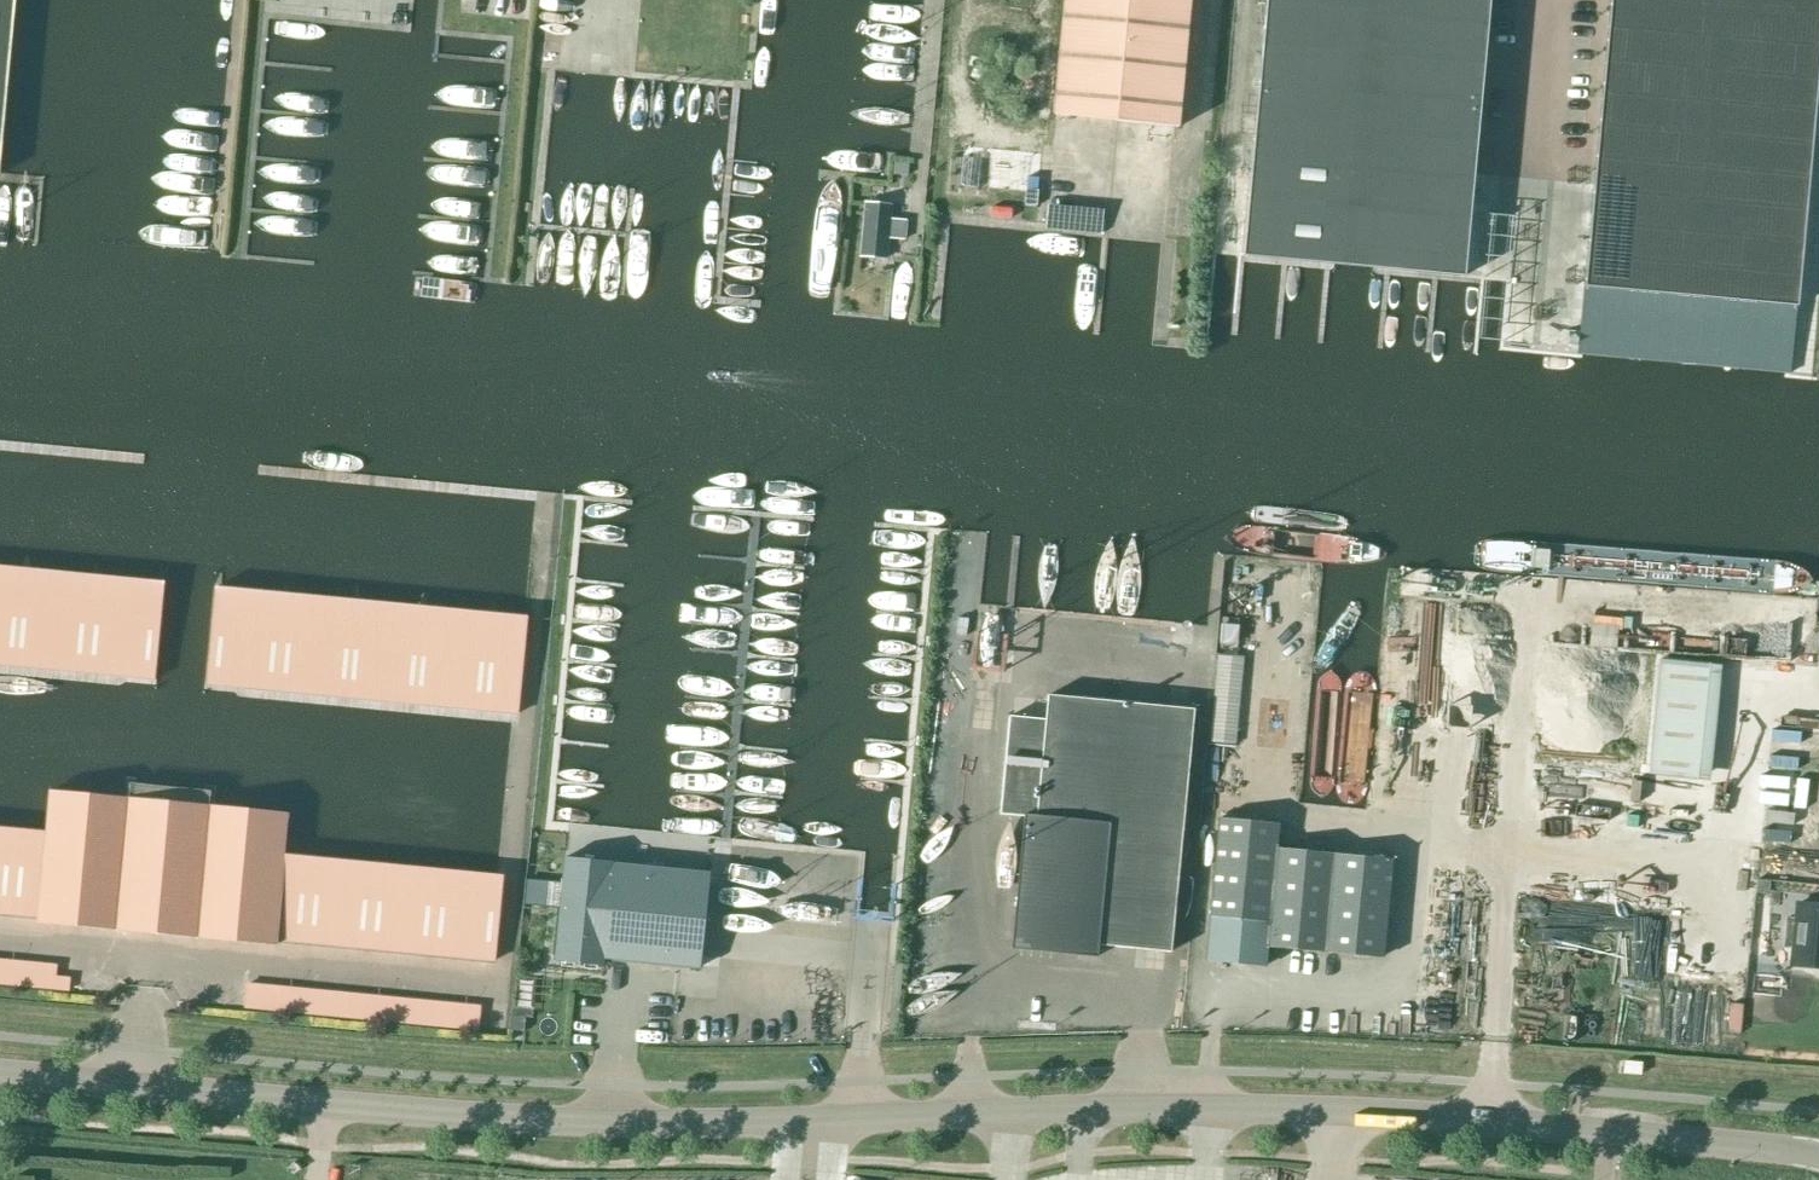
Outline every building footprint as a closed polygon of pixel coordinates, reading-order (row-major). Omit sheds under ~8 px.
[(15,0),(0,0),(0,162),(15,0)] [(1052,114),(1178,127),(1190,0),(1064,0),(1052,114)] [(1243,256),(1334,264),(1462,276),(1487,0),(1266,0),(1243,256)] [(1583,287),(1796,307),(1818,56),(1818,0),(1610,0),(1583,287)] [(861,256),(885,258),(887,238),(904,239),(906,220),(889,218),(890,205),(866,202),(861,256)] [(154,679),(164,582),(0,566),(0,665),(154,679)] [(206,684),(517,714),(527,617),(216,587),(206,684)] [(1597,636),(1596,612),(1580,612),(1581,636),(1597,636)] [(1709,659),(1661,654),(1650,769),(1698,774),(1709,659)] [(1213,745),(1235,747),(1244,658),(1221,656),(1213,745)] [(1073,942),(1072,954),(1097,956),(1098,945),(1170,952),(1194,709),(1048,695),(1045,719),(1009,716),(1000,814),(1036,817),(1024,938),(1073,942)] [(494,961),(502,875),(283,854),(287,813),(50,791),(46,832),(0,827),(0,913),(37,917),(37,922),(275,945),(275,940),(494,961)] [(1220,819),(1207,960),(1264,966),(1266,946),(1382,957),(1391,859),(1276,848),(1278,825),(1220,819)] [(604,958),(699,968),(708,872),(614,863),(614,862),(564,857),(555,954),(604,959),(604,958)] [(1818,968),(1818,905),(1798,903),(1797,919),(1787,918),(1784,946),(1794,947),(1792,965),(1818,968)] [(64,989),(65,977),(53,976),(54,962),(0,958),(0,984),(64,989)] [(509,1030),(523,1031),(524,1017),(510,1015),(509,1030)]
